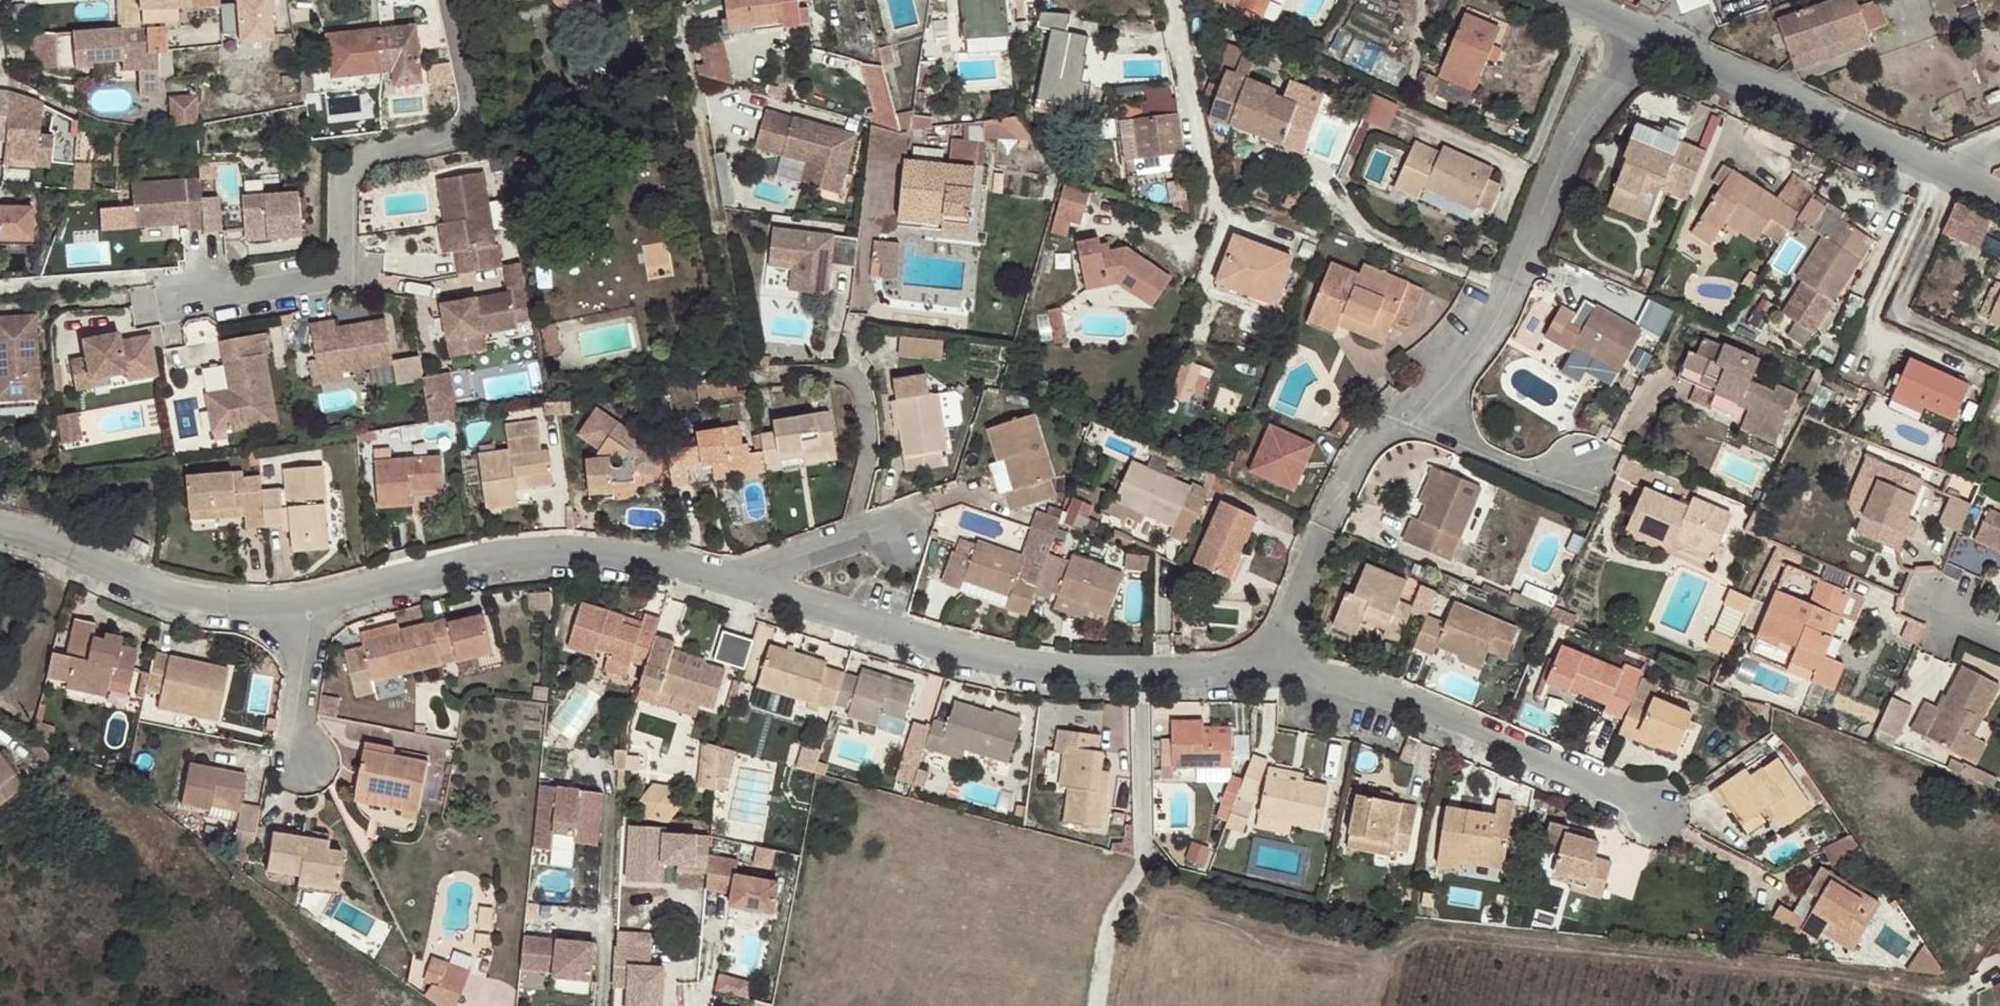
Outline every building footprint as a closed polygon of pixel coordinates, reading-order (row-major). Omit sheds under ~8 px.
[(249,40),(286,38),(284,0),(247,0),(249,40)] [(555,4),(559,8),(565,11),(574,9),(581,4),(583,0),(554,0),(555,4)] [(811,25),(810,9),(799,9),(798,0),(725,0),(729,29),(783,23),(784,28),(811,25)] [(1004,0),(963,0),(968,56),(1008,52),(1004,0)] [(1239,11),(1260,21),(1270,0),(1244,0),(1239,11)] [(1658,0),(1641,0),(1640,3),(1658,14),(1664,4),(1658,0)] [(1689,8),(1716,0),(1687,0),(1689,8)] [(1790,58),(1866,32),(1887,25),(1878,0),(1874,0),(1857,6),(1855,0),(1833,0),(1778,19),(1790,58)] [(1070,17),(1041,13),(1037,29),(1050,32),(1036,101),(1066,108),(1065,119),(1084,122),(1095,77),(1086,75),(1089,59),(1087,58),(1091,39),(1066,33),(1070,17)] [(1466,109),(1499,31),(1464,15),(1430,94),(1466,109)] [(1287,42),(1291,33),(1269,25),(1266,33),(1287,42)] [(422,83),(416,26),(328,35),(332,79),(392,73),(395,87),(422,83)] [(145,52),(162,51),(163,28),(145,27),(145,39),(145,42),(145,52)] [(120,29),(53,35),(57,72),(91,68),(91,60),(122,60),(122,73),(140,71),(142,98),(160,96),(156,55),(143,55),(141,42),(122,44),(120,29)] [(1866,32),(1790,58),(1794,70),(1870,44),(1866,32)] [(692,50),(699,76),(733,86),(721,42),(692,50)] [(1230,127),(1257,54),(1229,45),(1219,72),(1226,73),(1221,88),(1209,83),(1204,95),(1216,99),(1210,119),(1230,127)] [(890,46),(878,49),(883,69),(893,66),(890,46)] [(1297,67),(1257,54),(1230,127),(1303,155),(1316,115),(1341,122),(1348,104),(1292,83),(1297,67)] [(869,89),(880,128),(894,132),(899,133),(895,115),(886,84),(869,89)] [(665,99),(662,88),(645,94),(648,104),(665,99)] [(177,94),(180,122),(205,120),(203,92),(177,94)] [(4,142),(3,165),(12,166),(12,160),(34,163),(42,105),(7,93),(4,142)] [(1374,120),(1394,127),(1404,101),(1383,94),(1374,120)] [(913,112),(895,115),(899,133),(909,132),(911,132),(913,115),(913,112)] [(840,196),(857,137),(794,119),(794,120),(767,113),(756,148),(784,157),(787,148),(817,157),(808,186),(840,196)] [(1183,155),(1177,114),(1120,121),(1125,164),(1135,162),(1137,177),(1183,170),(1182,156),(1183,155)] [(913,115),(911,132),(933,128),(933,118),(913,115)] [(1341,123),(1341,122),(1316,115),(1303,155),(1328,163),(1341,123)] [(77,122),(63,116),(63,137),(76,138),(77,122)] [(1016,118),(983,123),(984,139),(1033,142),(1016,118)] [(1686,200),(1706,153),(1636,125),(1623,157),(1627,159),(1612,195),(1636,204),(1647,176),(1663,181),(1660,189),(1686,200)] [(873,126),(869,157),(905,161),(909,132),(899,133),(894,132),(880,128),(873,126)] [(941,232),(969,235),(978,144),(952,142),(949,166),(905,161),(900,208),(920,210),(919,223),(942,225),(941,232)] [(1483,192),(1489,180),(1493,171),(1442,149),(1439,155),(1415,143),(1394,189),(1420,201),(1424,189),(1475,211),(1483,192)] [(787,148),(784,157),(808,164),(802,185),(808,186),(817,157),(787,148)] [(215,163),(198,164),(199,179),(217,178),(215,163)] [(1768,224),(1786,234),(1796,220),(1810,198),(1787,182),(1776,199),(1723,165),(1713,182),(1720,187),(1699,218),(1720,232),(1725,223),(1755,243),(1768,224)] [(458,274),(502,266),(498,244),(495,244),(482,171),(437,179),(445,222),(445,223),(449,222),(454,251),(458,274)] [(1810,198),(1816,189),(1793,174),(1787,182),(1810,198)] [(1636,204),(1612,195),(1607,206),(1643,220),(1654,190),(1659,192),(1660,189),(1663,181),(1647,176),(1636,204)] [(184,180),(131,184),(135,228),(187,224),(184,180)] [(1499,184),(1489,180),(1483,192),(1493,197),(1499,184)] [(1059,206),(1084,215),(1090,193),(1065,185),(1059,206)] [(300,192),(243,196),(247,239),(303,235),(300,192)] [(1302,214),(1308,198),(1290,192),(1285,207),(1302,214)] [(218,197),(201,198),(203,233),(221,232),(218,197)] [(1825,208),(1810,198),(1796,220),(1811,230),(1825,208)] [(0,202),(0,239),(38,238),(37,202),(0,202)] [(1989,219),(1954,203),(1941,234),(1976,249),(1989,219)] [(1080,225),(1084,215),(1059,206),(1050,234),(1066,240),(1071,222),(1080,225)] [(1841,219),(1825,208),(1811,230),(1823,238),(1828,240),(1841,219)] [(1712,244),(1720,232),(1699,218),(1691,230),(1712,244)] [(1868,237),(1841,219),(1828,240),(1823,238),(1797,278),(1803,282),(1782,314),(1813,334),(1865,254),(1859,250),(1868,237)] [(445,252),(454,251),(449,222),(445,223),(445,222),(439,223),(445,252)] [(918,230),(941,232),(942,225),(919,223),(918,230)] [(855,269),(859,238),(773,228),(769,258),(800,261),(796,291),(826,295),(830,265),(855,269)] [(1257,293),(1256,299),(1274,306),(1291,258),(1233,237),(1219,279),(1257,293)] [(1874,241),(1868,237),(1859,250),(1865,254),(1874,241)] [(1104,254),(1101,245),(1099,240),(1076,244),(1088,291),(1119,286),(1151,309),(1171,280),(1124,249),(1112,252),(1111,251),(1104,254)] [(899,244),(875,241),(873,262),(884,263),(882,278),(896,280),(899,244)] [(1109,244),(1101,245),(1104,254),(1111,251),(1109,244)] [(1473,263),(1479,249),(1467,245),(1463,258),(1473,263)] [(1431,269),(1405,258),(1402,265),(1429,275),(1431,269)] [(871,278),(882,278),(884,263),(873,262),(871,278)] [(1331,264),(1310,315),(1338,327),(1342,314),(1388,333),(1392,323),(1400,302),(1416,309),(1423,290),(1364,265),(1359,276),(1331,264)] [(1216,285),(1256,299),(1257,293),(1219,279),(1216,285)] [(533,318),(527,288),(442,306),(453,358),(475,353),(472,336),(484,334),(482,326),(501,323),(502,325),(518,322),(533,318)] [(1999,327),(1999,292),(1987,321),(1999,327)] [(1407,329),(1416,309),(1400,302),(1392,323),(1407,329)] [(1571,324),(1575,315),(1560,307),(1544,336),(1571,352),(1574,346),(1620,371),(1642,332),(1595,305),(1586,321),(1582,330),(1571,324)] [(1586,321),(1575,315),(1571,324),(1582,330),(1586,321)] [(335,320),(312,324),(322,383),(345,379),(343,372),(394,363),(387,319),(336,328),(335,320)] [(33,322),(20,323),(22,342),(34,341),(33,322)] [(519,327),(518,322),(502,325),(501,323),(482,326),(484,334),(519,327)] [(40,405),(34,341),(22,342),(20,323),(0,325),(0,409),(40,405)] [(548,356),(562,354),(555,323),(542,326),(548,356)] [(127,373),(119,332),(82,340),(86,358),(71,360),(76,390),(92,387),(91,380),(110,376),(127,373)] [(214,432),(275,421),(263,355),(270,354),(266,333),(222,341),(231,390),(233,405),(209,409),(214,432)] [(487,351),(484,334),(472,336),(475,353),(487,351)] [(942,361),(944,341),(900,337),(898,356),(942,361)] [(1677,377),(1713,394),(1717,387),(1741,399),(1741,401),(1750,405),(1749,410),(1743,422),(1763,431),(1760,437),(1774,444),(1796,395),(1777,386),(1774,393),(1749,383),(1759,361),(1724,344),(1721,348),(1702,339),(1695,354),(1688,351),(1677,377)] [(1201,402),(1214,368),(1189,359),(1176,393),(1201,402)] [(1924,408),(1953,421),(1968,385),(1909,359),(1893,394),(1924,408)] [(424,378),(429,402),(459,397),(455,372),(424,378)] [(111,383),(110,376),(91,380),(92,387),(111,383)] [(700,403),(717,400),(714,383),(697,386),(700,403)] [(1717,387),(1713,394),(1749,410),(1750,405),(1741,401),(1741,399),(1717,387)] [(233,405),(231,390),(207,394),(209,409),(233,405)] [(938,394),(897,401),(901,432),(907,472),(943,467),(941,452),(947,451),(938,394)] [(1890,402),(1920,415),(1924,408),(1893,394),(1890,402)] [(901,432),(897,401),(890,402),(894,433),(901,432)] [(776,431),(761,434),(764,451),(767,471),(783,469),(781,462),(780,457),(803,454),(803,460),(837,453),(831,413),(774,423),(776,431)] [(1054,480),(1034,415),(989,429),(999,463),(1004,462),(1015,490),(1006,492),(1012,511),(1054,499),(1049,481),(1054,480)] [(1342,418),(1329,436),(1339,440),(1350,424),(1345,420),(1342,418)] [(514,479),(553,473),(550,451),(541,453),(536,421),(505,424),(509,449),(480,454),(487,511),(519,507),(514,479)] [(1739,429),(1760,437),(1763,431),(1743,422),(1739,429)] [(589,491),(635,487),(634,476),(636,472),(643,476),(652,475),(658,468),(658,457),(650,450),(642,448),(635,444),(639,437),(618,423),(594,459),(586,460),(589,491)] [(1269,425),(1249,472),(1294,492),(1314,445),(1269,425)] [(682,444),(666,447),(672,486),(690,483),(688,470),(711,464),(713,474),(753,467),(753,475),(767,473),(767,471),(764,451),(751,454),(749,444),(742,445),(740,426),(697,433),(699,446),(683,449),(682,444)] [(411,491),(444,489),(441,451),(400,454),(400,458),(375,460),(378,508),(411,506),(411,491)] [(260,465),(259,452),(249,453),(249,467),(260,465)] [(838,461),(837,453),(803,460),(806,466),(838,461)] [(780,457),(781,462),(803,459),(803,460),(803,454),(780,457)] [(1214,472),(1228,478),(1233,463),(1220,457),(1214,472)] [(1168,536),(1187,543),(1205,501),(1188,494),(1190,487),(1132,461),(1117,496),(1108,492),(1100,513),(1139,530),(1145,518),(1171,529),(1168,536)] [(1900,533),(1906,518),(1922,481),(1885,464),(1856,534),(1897,551),(1905,536),(1900,533)] [(262,490),(266,528),(282,526),(291,525),(291,532),(292,541),(307,540),(308,550),(329,549),(322,467),(284,469),(286,489),(281,490),(281,488),(262,490)] [(753,467),(713,474),(714,482),(753,475),(753,467)] [(1426,506),(1441,470),(1432,467),(1418,502),(1426,506)] [(1215,476),(1202,470),(1198,485),(1209,490),(1215,476)] [(1481,486),(1441,470),(1426,506),(1420,519),(1413,517),(1402,542),(1449,560),(1481,486)] [(247,529),(266,528),(262,490),(261,477),(244,479),(243,472),(187,477),(190,512),(245,507),(245,518),(247,529)] [(1222,496),(1229,481),(1226,480),(1216,476),(1215,476),(1209,490),(1222,496)] [(1676,539),(1713,556),(1721,560),(1726,549),(1718,546),(1732,515),(1692,498),(1687,508),(1643,488),(1625,528),(1673,549),(1673,547),(1676,539)] [(1959,533),(1971,505),(1951,497),(1938,525),(1959,533)] [(1094,525),(1094,498),(1072,498),(1072,525),(1094,525)] [(1976,539),(1999,549),(1999,504),(1991,500),(1976,539)] [(1237,553),(1243,555),(1259,518),(1221,501),(1192,563),(1219,576),(1225,579),(1237,553)] [(245,507),(190,512),(191,522),(245,518),(245,507)] [(1911,520),(1906,518),(1900,533),(1905,536),(1911,520)] [(1959,535),(1952,550),(1962,554),(1968,539),(1959,535)] [(151,547),(133,538),(127,548),(145,557),(151,547)] [(1006,608),(1028,616),(1035,595),(1039,582),(1018,575),(1024,555),(977,539),(975,544),(962,540),(958,552),(954,551),(943,585),(960,591),(963,582),(976,587),(1010,598),(1006,608)] [(1710,563),(1713,556),(1676,539),(1673,547),(1710,563)] [(293,551),(308,550),(307,540),(292,541),(293,551)] [(1778,562),(1785,548),(1779,546),(1772,560),(1778,562)] [(1063,558),(1049,553),(1039,582),(1035,595),(1048,599),(1063,558)] [(1231,581),(1243,555),(1237,553),(1225,579),(1231,581)] [(1148,573),(1150,558),(1128,554),(1125,569),(1148,573)] [(1057,596),(1110,614),(1124,575),(1072,557),(1057,596)] [(1219,576),(1192,563),(1185,579),(1211,591),(1219,576)] [(1389,622),(1386,632),(1384,637),(1400,643),(1413,608),(1399,602),(1406,583),(1365,565),(1353,596),(1346,593),(1335,621),(1358,631),(1362,622),(1366,612),(1389,622)] [(1831,613),(1840,617),(1850,592),(1819,579),(1809,604),(1776,590),(1756,639),(1777,648),(1780,642),(1796,649),(1793,655),(1790,662),(1815,673),(1811,682),(1832,691),(1843,664),(1824,657),(1832,638),(1822,634),(1831,613)] [(1010,598),(976,587),(972,597),(1006,608),(1010,598)] [(1724,605),(1746,615),(1753,599),(1731,589),(1724,605)] [(1508,602),(1548,619),(1553,609),(1512,591),(1511,595),(1508,602)] [(1106,626),(1110,614),(1057,596),(1052,609),(1106,626)] [(625,616),(582,603),(567,649),(595,658),(598,651),(609,655),(607,661),(630,668),(631,662),(645,667),(655,635),(660,618),(645,614),(643,622),(641,629),(623,624),(625,616)] [(1445,624),(1426,618),(1414,647),(1433,656),(1437,647),(1461,658),(1482,665),(1488,653),(1505,660),(1518,632),(1454,604),(1445,624)] [(1713,630),(1733,640),(1746,615),(1724,605),(1713,630)] [(1362,622),(1386,632),(1389,622),(1366,612),(1362,622)] [(1832,638),(1840,617),(1831,613),(1822,634),(1832,638)] [(447,619),(433,623),(441,655),(455,652),(457,662),(493,654),(484,615),(449,623),(447,619)] [(643,622),(625,616),(623,624),(641,629),(643,622)] [(109,682),(130,686),(137,649),(120,645),(122,637),(105,634),(103,641),(92,638),(96,623),(74,618),(66,656),(72,658),(65,691),(105,699),(107,691),(109,682)] [(1358,631),(1335,621),(1332,627),(1355,637),(1358,631)] [(441,655),(433,623),(362,638),(363,646),(345,651),(356,698),(376,693),(373,680),(443,664),(441,655)] [(1147,638),(1148,628),(1142,627),(1140,637),(1147,638)] [(752,667),(760,637),(729,629),(721,658),(752,667)] [(1707,646),(1726,655),(1733,640),(1713,630),(1707,646)] [(645,667),(639,686),(714,710),(727,669),(706,663),(703,670),(691,665),(670,659),(677,641),(655,635),(645,667)] [(1780,642),(1777,648),(1793,655),(1796,649),(1780,642)] [(759,687),(834,710),(836,706),(846,675),(825,669),(827,664),(770,646),(759,687)] [(1634,698),(1645,674),(1625,666),(1621,672),(1560,646),(1545,684),(1567,693),(1568,691),(1607,706),(1604,714),(1623,723),(1634,698)] [(153,653),(145,691),(159,694),(157,704),(219,716),(228,668),(153,653)] [(693,658),(691,665),(703,670),(706,663),(693,658)] [(1480,672),(1482,665),(1461,658),(1459,663),(1480,672)] [(626,679),(630,668),(607,661),(604,672),(626,679)] [(1786,672),(1811,682),(1815,673),(1790,662),(1786,672)] [(1999,686),(1962,666),(1941,710),(1925,702),(1911,730),(1967,758),(1977,739),(1973,737),(1966,734),(1975,716),(1982,720),(1999,686)] [(858,679),(846,675),(836,706),(849,710),(848,717),(877,726),(881,714),(906,721),(915,689),(860,672),(858,679)] [(128,696),(130,686),(109,682),(107,691),(128,696)] [(1623,723),(1618,734),(1634,742),(1637,734),(1658,744),(1678,752),(1693,714),(1654,697),(1650,705),(1634,698),(1623,723)] [(1892,698),(1883,720),(1902,729),(1912,707),(1892,698)] [(947,726),(934,721),(932,727),(925,748),(925,749),(940,754),(942,747),(963,754),(964,750),(1008,765),(1022,720),(994,712),(992,718),(983,715),(984,712),(955,703),(947,726)] [(219,716),(157,704),(156,709),(218,722),(219,716)] [(1973,737),(1982,720),(1975,716),(1966,734),(1973,737)] [(1883,720),(1878,730),(1897,739),(1902,729),(1883,720)] [(1233,767),(1232,733),(1205,733),(1205,727),(1205,722),(1172,723),(1173,768),(1233,767)] [(35,723),(32,736),(51,745),(56,728),(35,723)] [(925,748),(932,727),(919,723),(912,745),(925,748)] [(1102,829),(1106,798),(1109,771),(1102,770),(1103,752),(1099,751),(1101,736),(1059,729),(1055,752),(1064,754),(1059,786),(1068,788),(1063,824),(1102,829)] [(1655,751),(1658,744),(1637,734),(1634,742),(1655,751)] [(1408,736),(1399,758),(1412,764),(1420,741),(1408,736)] [(1967,758),(1977,763),(1986,744),(1977,739),(1967,758)] [(364,749),(395,755),(396,748),(366,742),(364,749)] [(56,762),(38,743),(30,750),(47,769),(56,762)] [(719,748),(704,744),(703,767),(717,768),(719,748)] [(940,754),(961,761),(963,754),(942,747),(940,754)] [(429,762),(395,755),(364,749),(356,792),(402,801),(399,812),(403,814),(410,816),(418,814),(429,762)] [(940,754),(925,749),(919,765),(956,777),(961,761),(940,754)] [(627,756),(627,752),(615,751),(616,772),(626,772),(627,756)] [(16,775),(0,755),(0,768),(9,779),(16,775)] [(1268,761),(1253,755),(1243,781),(1237,798),(1252,802),(1268,761)] [(627,756),(626,772),(639,772),(641,756),(627,756)] [(1740,826),(1759,813),(1769,807),(1783,828),(1812,808),(1778,758),(1750,777),(1745,770),(1709,794),(1719,808),(1725,804),(1740,826)] [(212,798),(241,803),(246,774),(188,763),(180,805),(210,812),(211,808),(212,798)] [(1266,777),(1303,783),(1305,774),(1269,766),(1266,777)] [(716,778),(717,768),(703,767),(701,788),(715,790),(716,778)] [(16,775),(9,779),(0,768),(0,806),(21,789),(25,786),(16,775)] [(929,772),(918,769),(914,783),(925,786),(929,772)] [(1109,771),(1106,798),(1123,799),(1126,772),(1109,771)] [(1219,807),(1231,812),(1237,798),(1243,781),(1231,777),(1219,807)] [(1330,788),(1303,783),(1266,777),(1258,816),(1319,829),(1330,788)] [(716,778),(715,790),(726,792),(728,780),(716,778)] [(649,816),(668,820),(679,806),(673,790),(653,786),(642,801),(649,816)] [(580,791),(539,787),(533,849),(551,851),(552,835),(575,838),(580,791)] [(1378,799),(1392,801),(1394,794),(1380,791),(1378,799)] [(354,802),(399,812),(402,801),(356,792),(354,802)] [(1419,807),(1392,801),(1378,799),(1358,795),(1348,835),(1394,843),(1393,851),(1410,853),(1419,807)] [(211,808),(238,813),(241,803),(212,798),(211,808)] [(1461,857),(1504,863),(1514,804),(1497,800),(1495,815),(1447,809),(1437,864),(1460,869),(1461,862),(1461,857)] [(238,813),(258,817),(259,807),(241,803),(238,813)] [(232,860),(251,864),(253,846),(258,817),(238,813),(232,848),(234,849),(232,860)] [(1231,813),(1225,828),(1243,834),(1247,819),(1231,813)] [(1766,823),(1759,813),(1740,826),(1747,835),(1766,823)] [(1600,844),(1588,840),(1565,834),(1567,828),(1551,822),(1541,853),(1557,857),(1553,874),(1587,884),(1584,895),(1601,900),(1612,864),(1596,859),(1600,844)] [(666,829),(630,828),(626,882),(663,884),(666,829)] [(1565,834),(1588,840),(1589,834),(1567,828),(1565,834)] [(338,890),(343,852),(328,850),(329,841),(273,833),(266,871),(297,875),(297,884),(338,890)] [(1391,857),(1393,851),(1394,843),(1348,835),(1345,848),(1391,857)] [(1850,836),(1850,835),(1822,849),(1831,867),(1861,851),(1850,836)] [(1113,843),(1111,852),(1129,856),(1134,858),(1134,848),(1113,843)] [(765,844),(761,863),(779,867),(784,848),(765,844)] [(1503,869),(1504,863),(1461,857),(1461,862),(1503,869)] [(1644,862),(1642,869),(1653,871),(1655,865),(1644,862)] [(731,867),(709,863),(704,888),(729,893),(731,905),(770,913),(775,888),(729,879),(731,867)] [(1842,965),(1881,905),(1819,867),(1791,913),(1780,906),(1769,922),(1842,965)] [(1569,891),(1584,895),(1587,884),(1553,874),(1551,881),(1570,886),(1569,891)] [(594,944),(524,937),(521,970),(553,973),(551,992),(589,996),(594,944)] [(652,946),(618,944),(615,985),(632,986),(630,1004),(660,1005),(663,958),(651,957),(652,946)] [(1945,973),(1925,944),(1904,973),(1940,976),(1945,973)] [(443,984),(450,965),(430,958),(424,978),(443,984)] [(477,974),(450,965),(443,984),(442,987),(471,996),(477,974)] [(723,993),(755,993),(755,975),(724,974),(723,993)]
